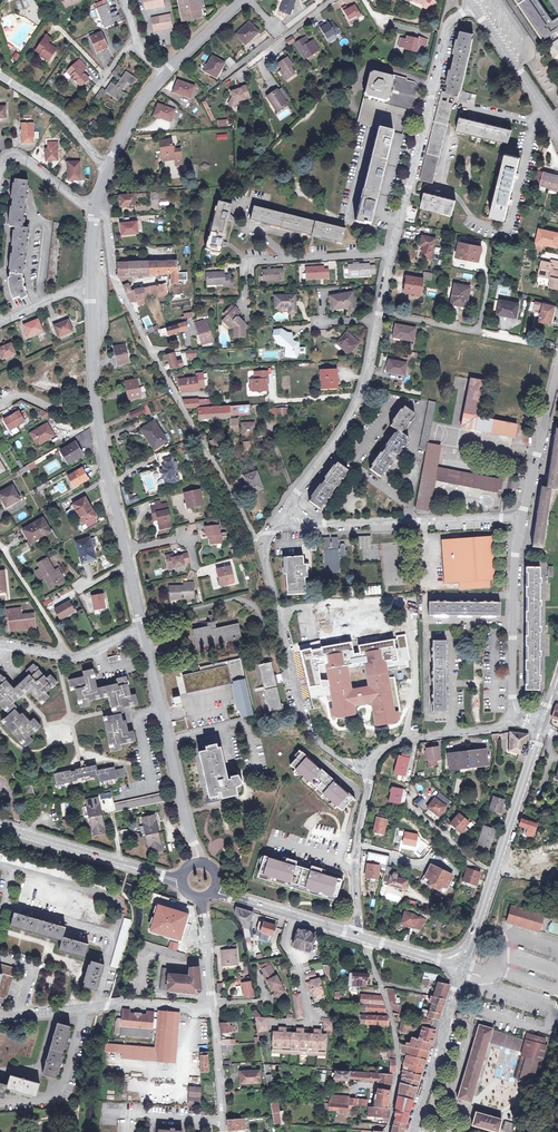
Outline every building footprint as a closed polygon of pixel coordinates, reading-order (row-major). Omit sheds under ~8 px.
[(67,11),(75,6),(76,7),(81,4),(79,0),(61,0),(67,11)] [(164,0),(144,0),(145,8),(165,5),(164,0)] [(184,20),(185,20),(202,16),(201,9),(203,8),(202,0),(180,0),(184,20)] [(295,0),(283,0),(279,10),(290,13),(295,0)] [(425,6),(424,8),(428,9),(429,8),(432,1),(433,0),(412,0),(425,6)] [(538,30),(544,40),(557,31),(557,18),(553,21),(538,0),(517,0),(538,30)] [(557,12),(557,0),(550,0),(557,12)] [(437,3),(432,1),(429,8),(434,10),(437,3)] [(359,19),(363,17),(357,5),(349,8),(348,5),(344,7),(352,24),(360,21),(359,19)] [(113,19),(107,6),(98,10),(108,28),(123,21),(120,15),(113,19)] [(170,13),(151,16),(154,30),(173,27),(170,13)] [(342,30),(336,18),(328,22),(326,19),(322,21),(329,34),(336,30),(337,32),(342,30)] [(259,32),(249,21),(235,33),(245,44),(253,37),(252,37),(259,32)] [(471,47),(474,34),(461,31),(459,39),(457,39),(453,53),(455,54),(452,69),(450,69),(448,74),(447,79),(446,84),(448,84),(446,93),(443,92),(443,96),(450,97),(451,94),(459,95),(458,99),(467,101),(468,98),(470,99),(470,101),(474,102),(476,94),(460,91),(462,82),(464,83),(466,73),(464,73),(469,54),(470,55),(472,48),(471,47)] [(102,34),(90,40),(97,54),(109,48),(102,34)] [(310,53),(321,47),(316,38),(312,40),(309,41),(305,35),(298,39),(306,53),(310,51),(310,53)] [(285,40),(289,46),(295,41),(291,36),(285,40)] [(422,48),(424,40),(419,38),(419,40),(407,37),(406,41),(401,39),(399,47),(406,49),(406,50),(411,52),(412,50),(417,51),(422,48)] [(52,42),(47,38),(36,53),(41,57),(40,58),(45,61),(46,59),(51,62),(58,52),(51,48),(51,49),(48,47),(52,42)] [(295,62),(290,55),(281,61),(285,66),(288,71),(286,73),(289,78),(298,71),(293,63),(295,62)] [(224,63),(212,56),(203,71),(208,74),(209,73),(216,77),(224,63)] [(269,87),(275,84),(263,60),(257,63),(269,87)] [(86,68),(79,61),(70,69),(73,71),(71,73),(71,77),(75,80),(74,81),(77,84),(78,83),(82,87),(90,80),(84,74),(82,72),(83,71),(86,68)] [(118,65),(113,71),(117,74),(121,67),(118,65)] [(111,83),(106,90),(119,99),(124,93),(122,91),(128,83),(132,86),(137,79),(126,71),(116,86),(111,83)] [(393,80),(391,77),(373,72),(368,75),(364,92),(367,97),(384,101),(388,99),(393,80)] [(195,87),(178,81),(174,92),(191,98),(195,87)] [(243,101),(250,100),(246,87),(240,88),(240,89),(231,92),(232,97),(228,104),(234,108),(238,101),(243,100),(243,101)] [(102,88),(96,97),(99,100),(106,90),(102,88)] [(283,91),(278,93),(284,103),(288,101),(283,91)] [(278,93),(278,92),(267,98),(271,106),(273,105),(277,113),(286,108),(284,103),(278,93)] [(206,100),(202,102),(211,120),(214,119),(206,100)] [(452,104),(440,100),(437,111),(420,180),(433,184),(452,104)] [(43,110),(36,106),(34,109),(41,114),(43,110)] [(173,111),(156,106),(153,116),(169,122),(173,111)] [(396,133),(403,133),(405,117),(397,116),(396,133)] [(470,120),(460,117),(457,130),(507,143),(511,130),(501,127),(502,125),(496,124),(495,126),(476,121),(476,119),(471,118),(470,120)] [(96,129),(100,124),(93,119),(89,124),(96,129)] [(33,123),(22,124),(22,144),(34,143),(33,123)] [(385,231),(408,136),(376,128),(354,221),(360,222),(360,224),(365,225),(365,223),(377,226),(385,231)] [(48,148),(45,148),(45,161),(59,161),(58,141),(48,141),(48,148)] [(160,142),(162,157),(168,156),(168,160),(174,160),(175,167),(182,166),(180,150),(180,147),(173,148),(172,141),(160,142)] [(516,173),(520,158),(506,154),(490,217),(504,220),(508,204),(510,205),(512,198),(510,198),(514,180),(516,180),(518,173),(516,173)] [(81,162),(69,162),(69,181),(81,181),(81,162)] [(537,170),(533,184),(539,186),(545,187),(557,191),(557,189),(557,176),(537,170)] [(13,244),(9,277),(9,281),(9,285),(11,291),(12,295),(14,300),(19,297),(21,300),(28,296),(26,292),(28,291),(26,287),(24,288),(24,283),(25,283),(25,279),(24,279),(24,270),(26,270),(26,265),(25,265),(25,261),(27,261),(27,257),(26,256),(26,247),(28,247),(29,242),(27,242),(28,238),(29,239),(30,234),(28,233),(29,228),(24,228),(24,223),(26,223),(26,218),(25,218),(25,215),(27,215),(27,211),(25,210),(26,201),(28,201),(29,196),(27,196),(27,192),(29,192),(29,188),(28,187),(29,182),(14,180),(9,227),(15,227),(13,244)] [(159,200),(159,192),(150,193),(151,201),(159,200)] [(455,200),(425,193),(421,206),(452,214),(455,200)] [(135,195),(119,196),(120,207),(136,205),(135,195)] [(231,214),(233,205),(219,202),(210,238),(208,238),(205,250),(221,253),(222,247),(227,246),(226,243),(224,242),(229,220),(232,221),(235,218),(231,214)] [(342,244),(346,229),(331,225),(331,223),(328,222),(327,225),(254,206),(251,220),(337,242),(337,243),(342,244)] [(123,235),(139,233),(137,222),(121,224),(123,235)] [(534,250),(542,252),(543,244),(555,247),(556,241),(557,241),(557,240),(557,235),(550,233),(551,232),(539,229),(534,250)] [(430,259),(435,239),(422,236),(420,245),(424,246),(421,257),(430,259)] [(481,247),(459,242),(456,257),(478,261),(481,247)] [(158,261),(148,262),(149,275),(158,275),(158,261)] [(178,284),(177,261),(158,261),(158,275),(171,274),(172,285),(178,284)] [(541,262),(539,273),(545,274),(545,277),(553,279),(551,288),(557,289),(557,286),(557,262),(551,261),(550,264),(541,262)] [(129,277),(129,276),(128,262),(117,263),(119,276),(124,276),(124,280),(130,280),(129,277)] [(139,275),(142,275),(149,275),(148,262),(128,262),(129,276),(134,275),(139,275)] [(364,275),(369,274),(369,264),(359,265),(353,265),(348,266),(348,267),(349,277),(364,276),(364,275)] [(306,279),(328,278),(328,269),(323,269),(323,267),(314,268),(311,268),(306,268),(306,279)] [(277,280),(283,279),(282,269),(271,270),(267,270),(263,271),(263,282),(277,281),(277,280)] [(224,288),(233,287),(233,282),(229,282),(229,276),(224,276),(224,273),(207,274),(208,285),(224,284),(224,288)] [(422,279),(405,277),(404,283),(406,283),(405,286),(405,293),(420,295),(422,279)] [(167,285),(160,286),(161,293),(160,294),(160,297),(168,295),(167,285)] [(465,308),(470,288),(455,285),(450,304),(465,308)] [(161,293),(160,286),(149,288),(150,295),(154,295),(160,294),(161,293)] [(132,292),(131,290),(125,291),(129,300),(137,299),(137,300),(145,299),(144,296),(145,296),(144,288),(135,289),(135,290),(132,292)] [(349,310),(355,309),(352,292),(330,295),(332,309),(348,306),(349,310)] [(290,312),(295,312),(295,295),(275,296),(275,308),(290,308),(290,312)] [(516,317),(518,304),(500,300),(497,312),(510,315),(510,316),(516,317)] [(544,304),(535,302),(534,304),(533,312),(533,313),(539,315),(538,317),(541,317),(540,321),(551,324),(555,306),(544,303),(544,304)] [(235,337),(246,336),(246,323),(240,318),(237,318),(235,316),(239,312),(239,309),(236,307),(235,308),(230,313),(228,310),(224,314),(227,316),(225,319),(229,322),(227,324),(231,328),(235,328),(235,337)] [(37,319),(23,325),(28,336),(42,330),(37,319)] [(214,341),(207,319),(196,323),(201,338),(202,338),(204,344),(214,341)] [(69,320),(54,325),(59,337),(73,331),(69,320)] [(179,325),(179,326),(181,332),(188,330),(185,323),(179,325)] [(413,341),(416,328),(409,327),(396,325),(394,337),(413,341)] [(169,336),(181,332),(179,326),(167,330),(167,329),(162,331),(163,335),(168,334),(169,336)] [(288,356),(297,355),(299,353),(306,352),(306,347),(299,348),(299,343),(292,343),(291,334),(286,334),(282,329),(275,330),(275,335),(278,335),(278,340),(280,340),(280,344),(286,344),(288,347),(287,348),(288,356)] [(349,353),(358,342),(346,332),(336,343),(349,353)] [(0,348),(0,356),(1,359),(15,354),(11,343),(0,348)] [(130,362),(126,345),(115,348),(119,365),(130,362)] [(167,355),(172,369),(184,366),(182,360),(178,362),(175,353),(167,355)] [(404,375),(407,363),(390,360),(388,371),(404,375)] [(338,387),(337,370),(321,370),(322,377),(323,377),(324,388),(338,387)] [(271,379),(270,371),(257,371),(257,380),(252,380),(252,382),(255,385),(255,390),(255,392),(269,391),(269,383),(268,379),(271,379)] [(203,387),(201,374),(200,374),(195,375),(195,378),(180,380),(182,393),(197,391),(197,388),(201,387),(203,387)] [(477,417),(484,381),(471,379),(462,428),(515,437),(517,425),(510,424),(510,422),(508,422),(508,423),(477,417)] [(141,397),(137,380),(126,382),(131,399),(141,397)] [(198,400),(183,401),(188,408),(199,408),(198,400)] [(426,451),(428,451),(429,444),(437,402),(430,401),(420,447),(426,451)] [(250,405),(234,406),(202,408),(200,408),(200,418),(222,416),(231,415),(250,413),(250,405)] [(147,412),(144,407),(131,413),(133,418),(147,412)] [(415,414),(404,407),(391,426),(397,431),(370,469),(381,477),(385,472),(386,473),(388,470),(387,469),(389,466),(390,467),(392,465),(391,464),(399,453),(400,454),(402,451),(401,450),(403,447),(404,448),(406,446),(405,445),(409,439),(401,434),(405,428),(407,429),(408,427),(407,426),(409,423),(411,424),(413,421),(411,420),(415,414)] [(273,417),(289,415),(288,408),(272,410),(273,417)] [(24,409),(20,412),(25,420),(29,417),(24,409)] [(15,411),(11,414),(18,426),(26,421),(25,420),(19,410),(16,412),(15,411)] [(7,418),(4,420),(10,430),(18,426),(11,414),(6,416),(7,418)] [(231,415),(222,416),(222,424),(231,423),(231,419),(231,415)] [(169,442),(155,422),(144,429),(154,443),(155,443),(159,448),(169,442)] [(242,423),(242,434),(254,434),(254,422),(242,423)] [(55,436),(47,423),(33,432),(41,444),(55,436)] [(156,450),(159,448),(155,443),(154,443),(144,429),(142,430),(156,450)] [(557,479),(557,429),(556,429),(547,488),(542,488),(533,547),(542,549),(551,489),(556,490),(557,479)] [(220,452),(216,440),(211,442),(216,454),(220,452)] [(251,441),(244,441),(244,452),(252,451),(251,441)] [(76,443),(62,451),(69,463),(81,456),(77,449),(79,447),(76,443)] [(442,446),(429,444),(428,451),(416,509),(429,511),(435,480),(498,492),(498,489),(501,489),(503,481),(438,469),(442,446)] [(174,464),(173,458),(171,452),(165,451),(157,454),(160,462),(164,461),(166,467),(167,470),(164,471),(161,472),(163,480),(164,480),(167,479),(169,484),(180,481),(177,473),(180,472),(177,463),(174,464)] [(345,475),(348,471),(337,463),(309,500),(319,508),(323,504),(324,505),(327,502),(326,501),(328,498),(329,499),(332,495),(331,494),(337,486),(338,487),(341,483),(340,482),(342,479),(343,480),(346,476),(345,475)] [(81,468),(68,476),(74,487),(88,479),(81,468)] [(263,488),(257,472),(245,477),(251,493),(263,488)] [(13,485),(0,492),(0,496),(6,507),(20,499),(13,485)] [(203,497),(201,491),(185,495),(187,504),(191,503),(193,509),(205,506),(204,501),(201,501),(200,497),(203,497)] [(86,498),(74,505),(84,523),(96,516),(86,498)] [(161,531),(172,528),(167,508),(165,508),(165,505),(152,508),(153,515),(157,514),(158,521),(161,531)] [(49,530),(43,518),(25,529),(32,540),(49,530)] [(198,531),(205,529),(203,522),(197,523),(198,531)] [(188,524),(189,532),(197,531),(196,523),(188,524)] [(211,545),(223,544),(222,535),(221,535),(220,526),(208,528),(207,528),(207,538),(210,537),(211,545)] [(50,532),(49,530),(32,540),(25,529),(23,530),(31,543),(50,532)] [(371,536),(358,536),(359,549),(371,549),(371,536)] [(330,537),(324,537),(324,550),(325,550),(326,570),(339,569),(339,553),(340,552),(341,556),(346,556),(345,545),(340,545),(340,548),(338,549),(338,537),(332,537),(332,542),(330,542),(330,537)] [(489,537),(441,540),(444,583),(460,582),(461,589),(488,587),(488,579),(492,579),(489,537)] [(89,539),(76,542),(81,563),(88,562),(87,557),(93,556),(91,549),(94,548),(95,547),(93,539),(89,540),(89,539)] [(184,565),(190,564),(188,554),(182,555),(182,556),(175,558),(175,557),(174,555),(166,556),(169,567),(174,566),(174,568),(185,566),(184,565)] [(303,557),(286,558),(287,575),(286,575),(287,592),(305,591),(305,578),(309,578),(309,573),(307,573),(307,565),(304,565),(303,557)] [(53,569),(47,559),(38,564),(40,567),(42,566),(43,568),(36,572),(40,579),(43,577),(47,584),(54,580),(56,583),(63,580),(57,570),(53,572),(51,570),(53,569)] [(235,583),(231,566),(218,570),(220,580),(222,579),(224,585),(235,583)] [(526,568),(526,690),(528,690),(528,693),(529,693),(530,693),(531,693),(531,694),(532,693),(533,694),(534,694),(534,693),(536,693),(537,693),(537,690),(540,690),(540,681),(541,681),(541,676),(540,676),(540,657),(541,657),(541,651),(540,651),(539,646),(538,646),(538,637),(539,637),(540,633),(541,633),(541,627),(539,627),(540,607),(541,607),(541,601),(539,601),(540,597),(539,588),(539,584),(541,584),(541,579),(539,579),(539,568),(528,568),(526,568)] [(184,599),(194,599),(194,588),(194,583),(184,583),(184,588),(181,588),(181,586),(170,587),(170,600),(182,599),(182,595),(184,595),(184,599)] [(382,595),(381,585),(365,586),(366,596),(382,595)] [(101,594),(91,596),(94,614),(106,611),(106,607),(104,607),(101,594)] [(49,597),(42,602),(45,606),(52,602),(49,597)] [(68,601),(53,610),(59,619),(73,610),(68,601)] [(500,616),(500,603),(493,603),(493,601),(490,601),(490,603),(486,603),(486,601),(483,601),(483,603),(469,603),(469,601),(466,601),(466,603),(462,602),(462,601),(459,601),(459,602),(445,602),(445,601),(443,601),(442,602),(439,602),(439,601),(436,601),(436,602),(430,602),(430,616),(500,616)] [(359,629),(360,637),(362,639),(371,638),(374,637),(380,636),(381,634),(380,628),(379,627),(380,624),(379,618),(377,617),(378,615),(377,609),(376,607),(357,610),(355,613),(356,615),(340,618),(339,611),(336,609),(328,610),(318,612),(317,615),(318,621),(320,622),(318,624),(319,630),(321,631),(320,633),(321,639),(322,641),(329,640),(332,640),(342,638),(343,636),(342,632),(338,633),(337,630),(339,628),(341,628),(342,630),(343,630),(344,631),(355,629),(356,628),(358,628),(358,625),(360,625),(362,626),(363,629),(359,629)] [(20,609),(1,610),(2,622),(9,621),(9,625),(9,630),(35,627),(34,615),(21,616),(20,609)] [(197,648),(241,638),(238,623),(214,628),(214,625),(193,629),(197,648)] [(447,712),(446,641),(433,641),(433,648),(432,648),(432,651),(433,651),(433,654),(432,654),(432,657),(433,657),(433,671),(432,671),(432,674),(433,674),(433,677),(432,677),(432,680),(433,680),(433,694),(432,693),(432,697),(433,697),(434,701),(432,700),(432,704),(433,704),(433,712),(447,712)] [(202,671),(184,675),(188,692),(233,683),(236,696),(238,696),(238,698),(240,703),(237,704),(239,711),(241,710),(242,717),(254,714),(241,658),(201,667),(202,671)] [(282,709),(272,662),(260,665),(269,712),(282,709)] [(9,715),(1,722),(26,747),(33,740),(30,736),(41,725),(33,717),(29,721),(21,713),(18,715),(13,710),(16,707),(12,703),(28,690),(41,703),(49,696),(45,693),(56,682),(49,674),(45,678),(32,664),(25,671),(28,674),(12,689),(0,677),(0,705),(9,715)] [(389,675),(387,674),(381,675),(378,676),(368,677),(367,680),(369,687),(367,687),(363,688),(352,690),(350,677),(348,676),(349,673),(348,667),(346,666),(340,667),(338,667),(328,669),(327,672),(328,678),(329,679),(328,681),(329,687),(331,689),(330,691),(331,697),(333,698),(332,701),(333,707),(335,708),(336,711),(337,717),(340,718),(346,717),(347,715),(348,717),(354,716),(356,714),(355,707),(372,704),(376,725),(379,726),(385,725),(386,724),(388,725),(393,724),(396,722),(394,715),(394,713),(395,710),(394,704),(393,702),(393,701),(392,695),(391,693),(392,691),(390,685),(389,683),(390,681),(389,675)] [(85,675),(68,679),(70,691),(75,689),(80,707),(90,705),(89,700),(109,697),(113,714),(104,716),(111,751),(121,748),(120,743),(136,739),(133,728),(128,729),(126,718),(122,719),(121,712),(124,711),(123,706),(139,703),(136,692),(131,693),(127,674),(117,677),(118,682),(104,685),(99,686),(96,674),(95,667),(84,669),(85,675)] [(180,696),(174,697),(175,710),(182,709),(180,696)] [(528,735),(510,733),(509,751),(526,756),(528,749),(525,747),(526,744),(525,744),(528,735)] [(217,735),(202,738),(204,751),(199,752),(209,798),(221,795),(222,799),(238,794),(235,787),(242,783),(238,774),(232,777),(232,779),(229,780),(222,748),(218,748),(217,745),(219,744),(217,735)] [(305,749),(290,765),(343,811),(354,798),(340,784),(342,782),(337,778),(335,780),(321,768),(324,766),(319,762),(317,764),(308,757),(311,755),(305,749)] [(439,759),(438,749),(428,750),(429,760),(428,760),(429,765),(438,764),(437,759),(439,759)] [(472,751),(467,752),(469,770),(477,769),(477,765),(487,764),(486,751),(472,752),(472,751)] [(407,758),(408,753),(403,752),(402,757),(399,756),(395,774),(404,776),(409,758),(407,758)] [(461,771),(469,770),(467,752),(462,752),(462,754),(449,755),(450,769),(461,767),(461,771)] [(114,779),(118,778),(116,769),(115,766),(110,767),(103,768),(98,770),(97,766),(97,765),(93,765),(88,766),(86,767),(81,768),(66,771),(59,773),(54,774),(57,788),(61,787),(61,785),(69,783),(70,785),(79,783),(78,780),(77,778),(90,775),(90,777),(94,776),(95,779),(99,778),(100,782),(105,781),(106,782),(114,780),(114,779)] [(116,769),(118,778),(126,776),(124,767),(116,769)] [(35,793),(32,784),(24,786),(27,795),(35,793)] [(403,791),(392,788),(389,802),(399,804),(403,791)] [(115,802),(116,811),(164,801),(162,792),(137,797),(138,802),(134,803),(133,798),(115,802)] [(447,806),(446,806),(450,801),(441,793),(437,798),(436,797),(428,807),(439,816),(447,806)] [(102,814),(98,797),(86,799),(88,805),(87,805),(90,817),(93,828),(94,834),(106,832),(102,814)] [(420,797),(414,802),(418,806),(424,801),(420,797)] [(505,801),(494,797),(489,809),(500,813),(505,801)] [(534,824),(535,819),(524,812),(519,827),(528,830),(526,836),(533,838),(536,826),(537,827),(538,825),(534,824)] [(146,834),(158,832),(154,814),(143,817),(144,823),(146,834)] [(461,832),(469,823),(459,814),(450,825),(456,830),(457,828),(461,832)] [(384,834),(387,817),(379,815),(378,818),(377,818),(374,832),(384,834)] [(491,844),(495,831),(484,827),(478,848),(486,850),(488,843),(491,844)] [(406,833),(397,830),(394,842),(401,843),(401,841),(404,841),(403,844),(403,846),(415,849),(418,838),(406,835),(406,833)] [(158,832),(146,834),(149,846),(150,846),(151,852),(163,849),(158,832)] [(513,847),(508,866),(519,870),(525,851),(513,847)] [(368,860),(387,864),(387,863),(388,856),(369,852),(368,860)] [(266,856),(261,873),(337,896),(342,880),(320,873),(321,869),(311,866),(310,870),(295,865),(296,862),(286,858),(285,862),(266,856)] [(470,861),(467,859),(465,866),(473,868),(475,864),(470,861)] [(380,865),(368,863),(366,876),(371,877),(378,878),(380,865)] [(453,876),(431,865),(427,873),(423,880),(429,883),(428,885),(439,891),(440,888),(445,891),(453,876)] [(396,878),(397,875),(396,874),(396,873),(394,873),(393,874),(389,873),(391,867),(386,866),(384,874),(389,876),(391,876),(388,885),(400,889),(401,886),(406,888),(408,882),(396,878)] [(480,874),(467,870),(463,881),(477,885),(480,874)] [(189,914),(158,904),(149,931),(180,941),(189,914)] [(537,913),(512,906),(507,923),(539,932),(544,915),(547,916),(548,913),(538,910),(537,913)] [(240,922),(242,925),(248,927),(253,913),(236,908),(235,912),(234,914),(238,918),(240,922)] [(413,915),(405,912),(402,923),(408,925),(407,926),(419,930),(426,921),(420,918),(419,919),(413,915)] [(66,927),(15,913),(11,925),(62,940),(59,949),(85,957),(88,944),(63,936),(66,927)] [(286,923),(266,917),(264,922),(260,921),(257,930),(274,936),(276,929),(277,929),(277,928),(283,930),(286,923)] [(251,937),(248,927),(242,925),(243,928),(244,931),(245,934),(246,938),(251,937)] [(315,935),(316,932),(299,927),(295,941),(293,946),(310,951),(315,935)] [(170,941),(168,948),(177,951),(179,944),(170,941)] [(230,950),(222,951),(223,966),(228,965),(228,964),(238,963),(236,950),(230,950)] [(104,965),(91,961),(84,986),(97,990),(104,965)] [(15,969),(0,964),(0,993),(7,995),(15,969)] [(330,965),(323,965),(328,984),(331,984),(332,978),(330,971),(330,967),(330,965)] [(180,969),(162,967),(161,976),(161,981),(160,989),(170,990),(181,991),(181,993),(194,994),(194,992),(198,987),(201,987),(199,966),(189,967),(189,977),(185,976),(185,970),(180,969)] [(427,970),(422,984),(425,985),(427,980),(431,971),(427,970)] [(264,976),(267,981),(275,977),(272,971),(264,976)] [(368,975),(365,974),(354,973),(353,983),(349,983),(348,986),(365,987),(366,980),(368,980),(368,975)] [(249,976),(243,977),(246,997),(253,997),(249,976)] [(278,983),(275,977),(267,981),(265,982),(268,988),(269,987),(274,996),(275,996),(277,998),(277,1003),(283,1002),(283,998),(286,997),(279,982),(278,983)] [(438,983),(434,997),(445,999),(448,990),(450,985),(448,980),(440,977),(438,983)] [(318,980),(306,983),(308,991),(312,990),(315,1002),(317,1001),(316,998),(323,997),(318,980)] [(303,1018),(299,995),(291,996),(295,1020),(303,1018)] [(373,996),(372,1004),(384,1004),(381,996),(373,996)] [(443,1005),(445,999),(434,997),(433,996),(431,996),(429,1001),(433,1002),(443,1005)] [(433,1002),(430,1011),(441,1013),(443,1009),(443,1005),(433,1002)] [(361,1012),(387,1013),(384,1004),(372,1004),(367,1003),(362,1003),(361,1012)] [(391,1008),(393,1013),(399,1014),(400,1005),(396,1004),(390,1003),(391,1008)] [(152,1038),(154,1012),(148,1011),(147,1014),(130,1013),(130,1010),(123,1009),(123,1011),(122,1020),(118,1020),(118,1022),(116,1022),(115,1034),(121,1034),(121,1035),(152,1038)] [(179,1017),(180,1013),(178,1013),(158,1011),(158,1012),(155,1047),(153,1061),(175,1063),(176,1049),(179,1017)] [(422,1018),(438,1021),(440,1017),(440,1015),(441,1013),(430,1011),(429,1015),(423,1014),(422,1018)] [(404,1015),(399,1014),(393,1013),(395,1021),(401,1022),(403,1022),(404,1015)] [(462,1020),(468,1022),(470,1018),(456,1013),(455,1016),(462,1019),(462,1020)] [(360,1015),(360,1023),(387,1025),(390,1025),(390,1024),(389,1024),(389,1019),(387,1019),(387,1017),(360,1015)] [(265,1019),(255,1018),(256,1021),(258,1033),(268,1031),(265,1019)] [(332,1022),(329,1019),(321,1018),(321,1022),(324,1022),(324,1030),(332,1031),(332,1022)] [(422,1018),(421,1025),(436,1028),(437,1025),(438,1021),(422,1018)] [(220,1023),(221,1032),(227,1032),(227,1026),(230,1026),(230,1022),(220,1023)] [(406,1028),(415,1029),(416,1024),(403,1022),(401,1022),(399,1031),(405,1032),(406,1028)] [(55,1078),(70,1027),(57,1023),(41,1074),(55,1078)] [(457,1098),(470,1103),(489,1042),(492,1030),(493,1029),(479,1025),(479,1026),(457,1098)] [(423,1027),(419,1039),(432,1042),(433,1037),(435,1030),(423,1027)] [(489,1042),(522,1052),(525,1041),(492,1030),(489,1042)] [(325,1052),(326,1035),(320,1034),(314,1034),(303,1034),(296,1033),(285,1033),(279,1033),(273,1032),(272,1050),(280,1050),(279,1053),(283,1053),(283,1050),(297,1051),(297,1054),(300,1054),(300,1051),(315,1052),(314,1055),(318,1055),(318,1052),(325,1052)] [(410,1046),(429,1051),(430,1047),(432,1042),(419,1039),(413,1037),(411,1044),(406,1043),(406,1045),(410,1046)] [(547,1046),(544,1046),(546,1042),(529,1037),(528,1041),(526,1040),(523,1052),(524,1053),(516,1079),(533,1084),(539,1062),(542,1062),(547,1046)] [(106,1051),(122,1052),(123,1045),(106,1043),(106,1051)] [(401,1054),(408,1055),(410,1046),(406,1045),(400,1044),(401,1054)] [(155,1047),(123,1045),(122,1052),(122,1058),(153,1061),(155,1047)] [(410,1046),(408,1055),(426,1060),(427,1055),(429,1051),(410,1046)] [(390,1060),(396,1060),(394,1050),(387,1051),(387,1060),(390,1060)] [(426,1060),(408,1055),(405,1063),(423,1067),(425,1063),(426,1060)] [(387,1070),(387,1072),(395,1073),(396,1060),(390,1060),(389,1070),(387,1070)] [(422,1071),(423,1067),(405,1063),(404,1063),(404,1066),(412,1067),(410,1072),(421,1075),(422,1071)] [(269,1065),(264,1064),(266,1075),(272,1075),(271,1071),(270,1072),(269,1065)] [(259,1070),(240,1072),(240,1077),(244,1077),(244,1082),(259,1081),(259,1070)] [(410,1072),(403,1070),(401,1077),(403,1077),(419,1081),(420,1077),(421,1075),(410,1072)] [(348,1078),(361,1079),(361,1082),(366,1082),(366,1079),(371,1080),(375,1080),(375,1079),(379,1079),(378,1084),(385,1085),(386,1087),(390,1088),(392,1075),(334,1071),(333,1080),(348,1081),(348,1078)] [(3,1098),(6,1089),(35,1097),(39,1083),(10,1075),(7,1085),(0,1083),(0,1097),(3,1098)] [(403,1077),(401,1083),(417,1087),(418,1084),(419,1081),(403,1077)] [(400,1083),(398,1096),(413,1100),(414,1096),(416,1090),(417,1087),(401,1083),(400,1083)] [(390,1093),(390,1088),(386,1087),(385,1085),(378,1084),(378,1089),(384,1090),(386,1092),(390,1093)] [(201,1088),(190,1087),(189,1106),(199,1107),(201,1088)] [(384,1090),(378,1089),(377,1092),(375,1107),(387,1108),(390,1093),(386,1092),(384,1090)] [(329,1104),(340,1105),(347,1105),(348,1105),(349,1098),(330,1096),(329,1104)] [(398,1096),(394,1115),(396,1115),(396,1117),(395,1121),(405,1123),(407,1118),(410,1109),(413,1100),(398,1096)] [(367,1099),(349,1098),(348,1105),(360,1106),(367,1106),(367,1099)] [(270,1100),(272,1113),(273,1117),(274,1124),(279,1124),(277,1112),(279,1112),(277,1100),(270,1100)] [(347,1105),(340,1105),(339,1111),(339,1113),(346,1113),(347,1105)] [(387,1108),(375,1107),(373,1107),(369,1107),(368,1116),(376,1116),(376,1117),(384,1118),(384,1120),(388,1121),(390,1108),(387,1108)] [(476,1113),(472,1125),(495,1131),(498,1131),(501,1120),(476,1113)] [(234,1120),(234,1119),(227,1119),(228,1131),(244,1130),(243,1119),(234,1120)] [(505,1122),(503,1131),(507,1131),(512,1131),(514,1124),(505,1122)]
